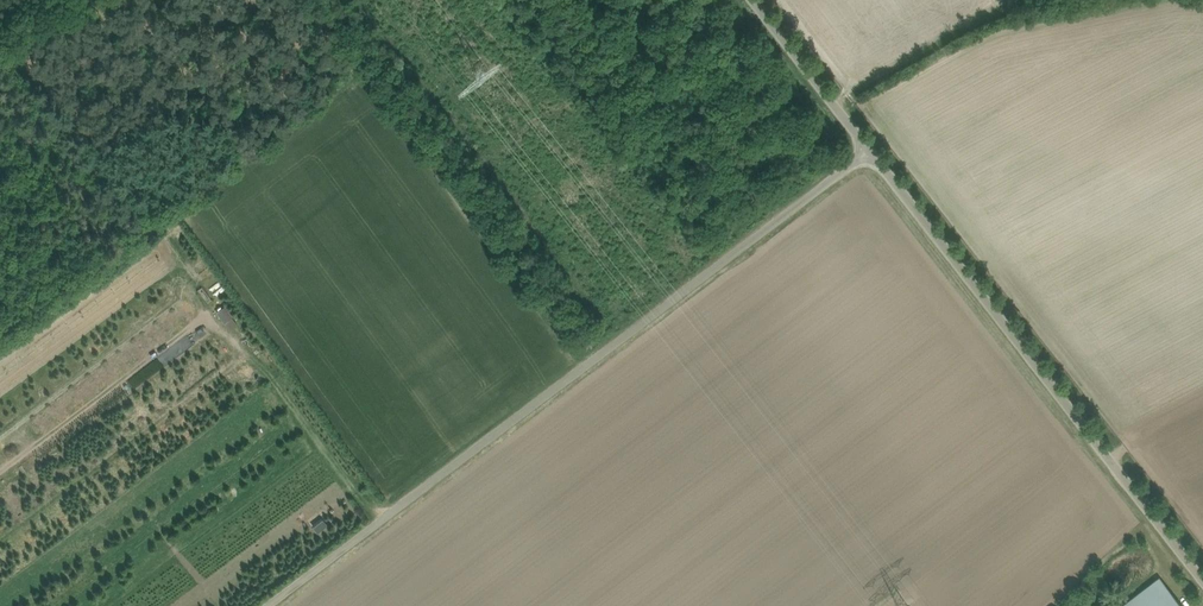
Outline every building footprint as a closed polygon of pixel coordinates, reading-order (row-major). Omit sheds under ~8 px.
[(225,322),(232,317),(225,307),(218,312),(225,322)] [(313,526),(318,533),(328,526),(322,518),(313,526)] [(1157,579),(1122,605),(1178,605),(1157,579)]
